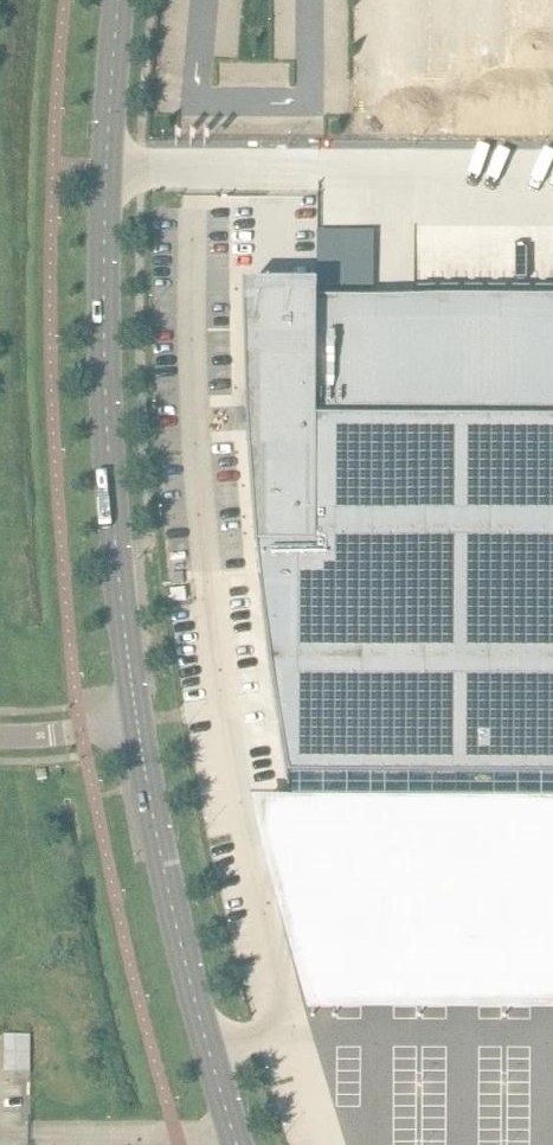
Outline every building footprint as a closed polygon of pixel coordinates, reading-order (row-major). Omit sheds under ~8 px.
[(242,293),(245,386),(246,428),(252,503),(255,554),(270,673),(288,787),(552,788),(552,306),(317,305),(317,293),(242,293)] [(32,1071),(31,1032),(5,1033),(6,1071),(32,1071)]
